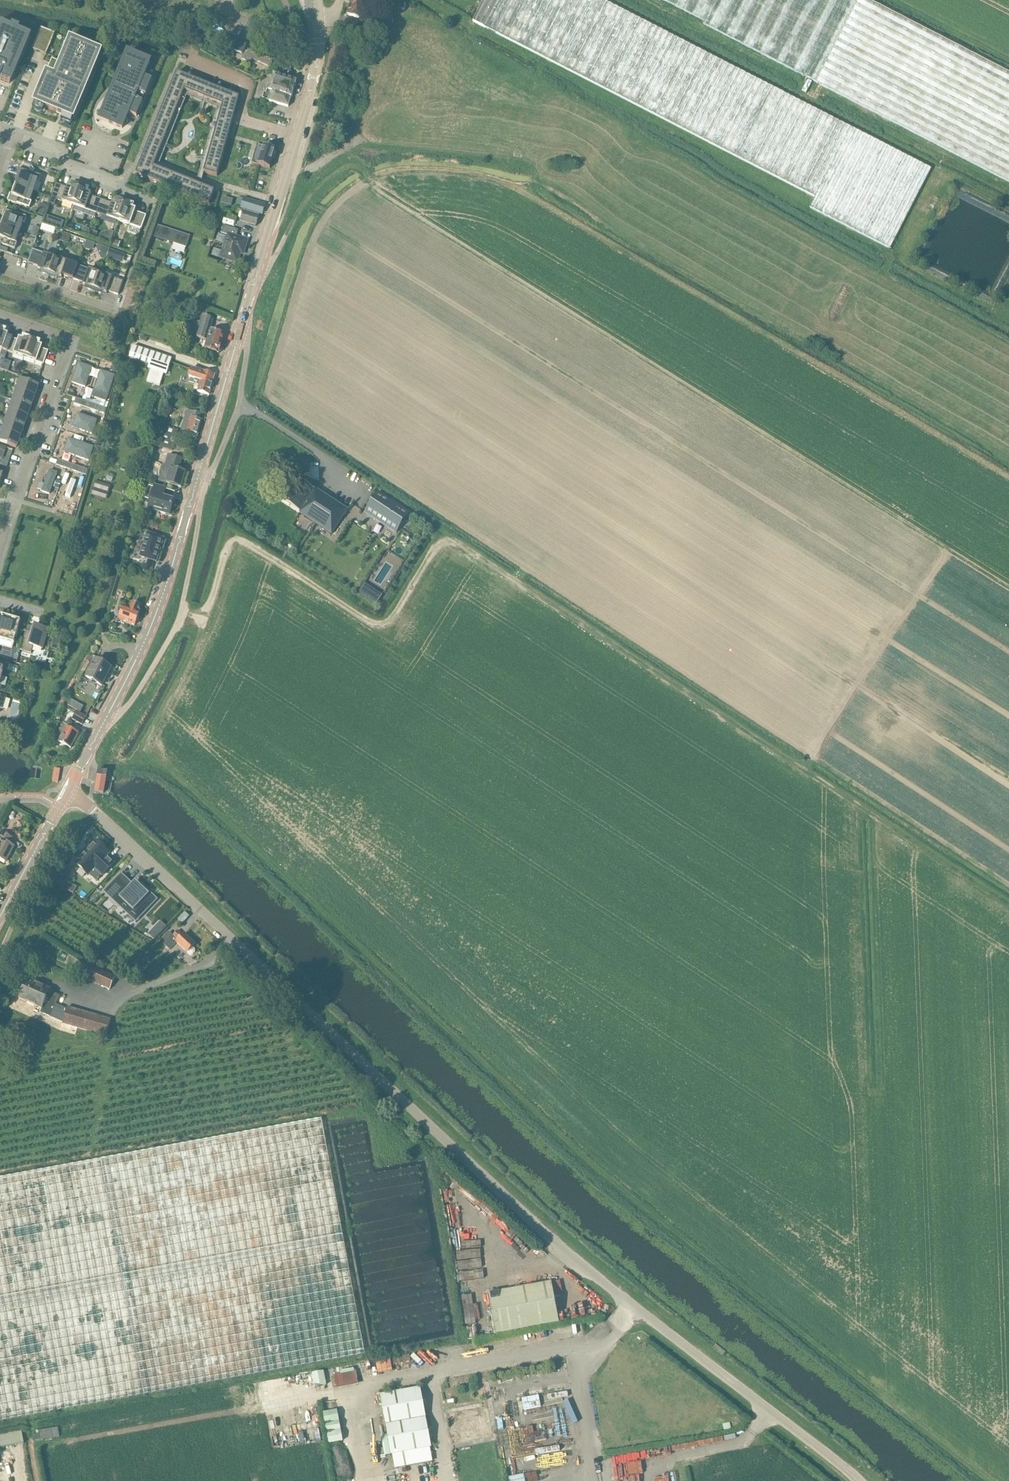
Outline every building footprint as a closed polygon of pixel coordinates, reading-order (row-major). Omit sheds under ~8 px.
[(347,15),(362,20),(363,17),(364,18),(367,19),(371,6),(367,5),(368,0),(352,0),(347,15)] [(704,21),(702,24),(1008,183),(1008,74),(866,0),(662,0),(704,21)] [(394,9),(404,11),(406,5),(396,3),(394,9)] [(9,84),(28,39),(28,38),(15,33),(16,30),(10,28),(9,30),(0,26),(0,81),(9,84)] [(40,29),(31,49),(45,55),(54,34),(45,30),(40,28),(40,29)] [(216,33),(216,35),(213,42),(217,43),(217,45),(227,49),(224,55),(231,58),(234,52),(242,55),(246,45),(216,33)] [(74,120),(84,94),(101,54),(71,41),(60,68),(55,66),(54,66),(62,69),(60,75),(57,74),(55,78),(47,74),(35,104),(74,120)] [(251,46),(248,52),(245,51),(241,60),(250,64),(252,60),(270,68),(275,57),(251,46)] [(152,80),(144,77),(150,62),(128,53),(117,78),(125,82),(119,98),(111,94),(100,120),(122,129),(128,114),(137,118),(143,103),(142,102),(145,95),(146,95),(152,80)] [(143,156),(136,174),(209,204),(214,192),(179,178),(154,168),(156,161),(170,127),(184,91),(198,96),(218,105),(222,106),(220,114),(203,173),(217,177),(233,118),(239,98),(223,91),(219,90),(177,73),(160,114),(143,156)] [(263,100),(288,108),(291,99),(296,82),(273,76),(270,86),(268,86),(266,95),(264,94),(263,100)] [(276,149),(257,144),(252,164),(270,169),(276,149)] [(19,176),(15,186),(33,192),(37,182),(39,183),(41,176),(19,169),(19,168),(16,176),(17,176),(17,175),(19,176)] [(56,200),(74,206),(80,188),(73,185),(72,187),(68,186),(67,188),(56,184),(49,204),(54,206),(56,200)] [(30,202),(33,192),(15,186),(12,195),(10,195),(10,194),(7,201),(8,201),(29,209),(32,202),(30,202)] [(80,188),(74,206),(96,214),(101,200),(90,196),(91,194),(87,192),(87,190),(80,188)] [(223,197),(221,204),(222,204),(231,207),(233,200),(223,197)] [(238,198),(235,208),(263,215),(265,205),(244,199),(244,200),(238,198)] [(101,200),(96,214),(118,222),(125,204),(118,201),(117,203),(113,201),(112,204),(101,200)] [(125,204),(118,222),(141,230),(146,216),(135,212),(136,210),(131,208),(132,206),(125,204)] [(4,217),(1,227),(19,233),(22,223),(24,224),(26,217),(5,210),(4,209),(2,217),(3,216),(4,217)] [(244,212),(241,220),(241,222),(256,227),(259,216),(244,212)] [(47,216),(44,223),(50,225),(53,218),(47,216)] [(157,226),(153,237),(173,244),(177,232),(157,226)] [(240,255),(239,254),(242,255),(246,241),(236,238),(238,231),(223,226),(221,234),(228,236),(222,257),(237,262),(237,261),(238,260),(240,255)] [(19,233),(1,227),(0,229),(0,244),(15,250),(17,243),(16,243),(19,233)] [(64,233),(61,242),(68,244),(71,236),(64,233)] [(113,240),(111,246),(118,248),(120,243),(113,240)] [(86,241),(84,249),(90,251),(93,250),(95,244),(86,241)] [(33,250),(28,264),(39,268),(38,270),(42,272),(42,274),(49,276),(55,258),(33,250)] [(107,256),(107,258),(113,260),(116,252),(114,251),(110,250),(107,256)] [(55,258),(49,276),(56,279),(57,277),(61,278),(62,276),(73,280),(78,266),(55,258)] [(78,266),(73,280),(84,283),(83,286),(87,287),(87,289),(94,292),(100,274),(78,266)] [(100,274),(94,292),(101,294),(102,293),(106,294),(107,292),(118,296),(123,282),(100,274)] [(213,320),(202,317),(200,323),(191,321),(188,332),(197,335),(196,339),(206,341),(204,350),(219,354),(219,353),(222,352),(223,348),(221,346),(222,345),(221,344),(224,335),(210,331),(213,320)] [(6,353),(11,339),(6,337),(7,334),(2,333),(3,331),(0,330),(0,350),(6,353)] [(11,339),(6,353),(23,359),(30,340),(22,338),(22,340),(17,338),(16,341),(11,339)] [(30,340),(23,359),(42,365),(47,351),(40,349),(41,346),(36,345),(37,343),(30,340)] [(148,370),(150,370),(146,383),(159,387),(163,375),(166,376),(172,359),(133,346),(129,359),(149,366),(148,370)] [(78,363),(71,383),(72,383),(85,388),(92,368),(78,363)] [(209,396),(214,378),(215,376),(191,369),(188,379),(190,379),(189,382),(194,383),(196,383),(197,383),(197,386),(199,386),(197,392),(209,396)] [(115,376),(100,371),(91,397),(105,402),(115,376)] [(0,432),(0,443),(16,448),(37,386),(18,380),(0,432)] [(76,398),(74,404),(104,414),(106,409),(103,408),(89,403),(83,401),(82,401),(76,398)] [(186,410),(180,434),(196,439),(201,420),(199,420),(201,414),(186,410)] [(92,435),(97,421),(77,414),(72,428),(92,435)] [(172,451),(178,431),(166,428),(159,448),(172,451)] [(94,448),(68,439),(63,453),(89,462),(94,448)] [(163,465),(158,481),(165,483),(181,488),(186,472),(179,470),(182,459),(173,457),(170,468),(165,466),(163,465)] [(58,460),(56,465),(66,469),(86,476),(88,470),(58,460)] [(296,479),(282,500),(299,511),(300,512),(299,514),(315,524),(331,500),(316,490),(315,492),(309,488),(296,479)] [(95,481),(90,495),(106,500),(109,493),(111,486),(95,481)] [(150,501),(148,508),(170,515),(174,501),(162,497),(164,489),(149,485),(145,500),(150,501)] [(378,492),(365,513),(396,534),(410,513),(378,492)] [(331,500),(315,524),(331,535),(347,511),(331,500)] [(147,534),(140,557),(156,562),(164,539),(147,534)] [(123,561),(121,567),(129,569),(131,564),(123,561)] [(147,563),(143,573),(150,575),(153,565),(147,563)] [(365,584),(360,592),(377,603),(382,595),(365,584)] [(123,608),(119,621),(135,626),(142,607),(132,603),(129,610),(123,608)] [(14,644),(20,621),(0,615),(0,616),(0,640),(14,644)] [(42,649),(48,629),(35,625),(32,633),(26,631),(20,650),(31,654),(33,646),(42,649)] [(102,687),(102,686),(111,669),(96,660),(86,678),(102,687)] [(82,725),(86,717),(77,712),(72,720),(82,725)] [(66,727),(57,742),(71,749),(79,734),(66,727)] [(97,776),(95,792),(104,793),(104,791),(105,784),(106,780),(106,778),(107,772),(98,770),(97,776)] [(6,862),(14,848),(10,845),(13,839),(0,832),(0,833),(0,859),(6,862)] [(98,841),(76,863),(89,876),(97,867),(105,875),(116,865),(102,852),(106,849),(98,841)] [(67,869),(58,886),(66,890),(74,895),(77,888),(68,883),(73,873),(67,869)] [(122,874),(103,893),(117,907),(122,901),(140,918),(158,900),(154,896),(142,885),(139,889),(122,874)] [(161,922),(148,935),(155,941),(167,928),(161,922)] [(195,950),(193,947),(195,945),(184,934),(182,937),(177,932),(174,936),(169,932),(160,941),(169,951),(176,944),(187,954),(187,953),(190,955),(193,955),(195,953),(195,950)] [(110,991),(116,978),(89,966),(83,978),(110,991)] [(40,1013),(50,1018),(50,1017),(56,1004),(60,997),(50,992),(51,991),(28,981),(19,999),(42,1010),(40,1013)] [(56,1004),(50,1017),(63,1023),(67,1009),(56,1004)] [(106,1037),(111,1021),(67,1008),(67,1009),(63,1023),(62,1025),(106,1037)] [(144,1396),(365,1355),(321,1119),(219,1139),(0,1179),(0,1423),(144,1396)] [(496,1334),(547,1325),(559,1322),(551,1283),(539,1285),(489,1294),(496,1334)] [(356,1373),(334,1377),(337,1390),(358,1387),(356,1373)] [(391,1455),(393,1455),(395,1469),(432,1462),(430,1449),(431,1448),(420,1387),(380,1395),(391,1455)] [(322,1432),(318,1406),(305,1409),(307,1422),(282,1426),(284,1438),(322,1432)] [(337,1411),(323,1414),(328,1441),(328,1446),(343,1444),(337,1411)] [(0,1435),(0,1448),(24,1444),(21,1432),(0,1435)]
